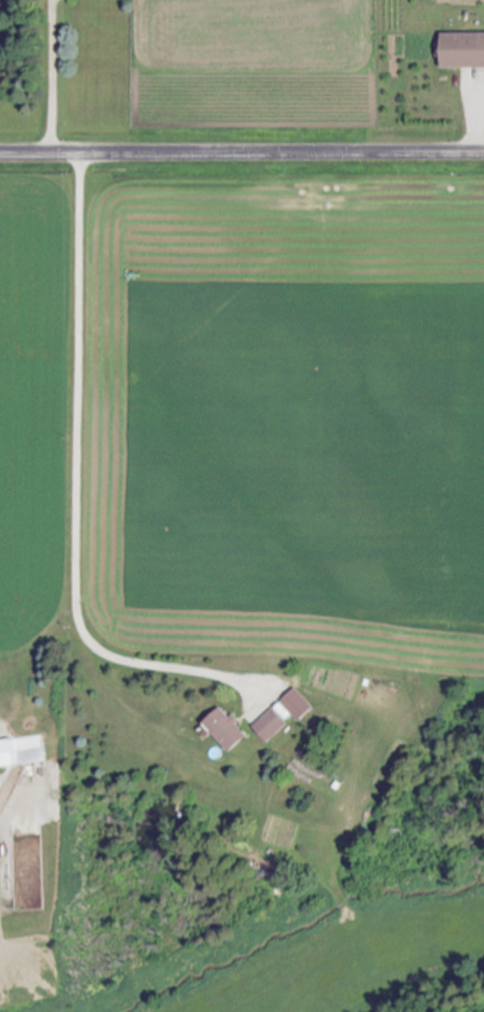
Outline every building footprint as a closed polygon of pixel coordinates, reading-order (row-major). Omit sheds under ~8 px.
[(434,33),(434,67),(483,68),(483,33),(434,33)] [(307,706),(287,688),(274,702),(294,721),(307,706)] [(281,722),(287,716),(273,702),(267,708),(281,722)] [(196,726),(225,752),(241,735),(230,725),(232,722),(214,706),(196,726)] [(246,727),(261,743),(281,724),(266,708),(246,727)] [(39,736),(0,741),(0,767),(42,763),(39,736)]
